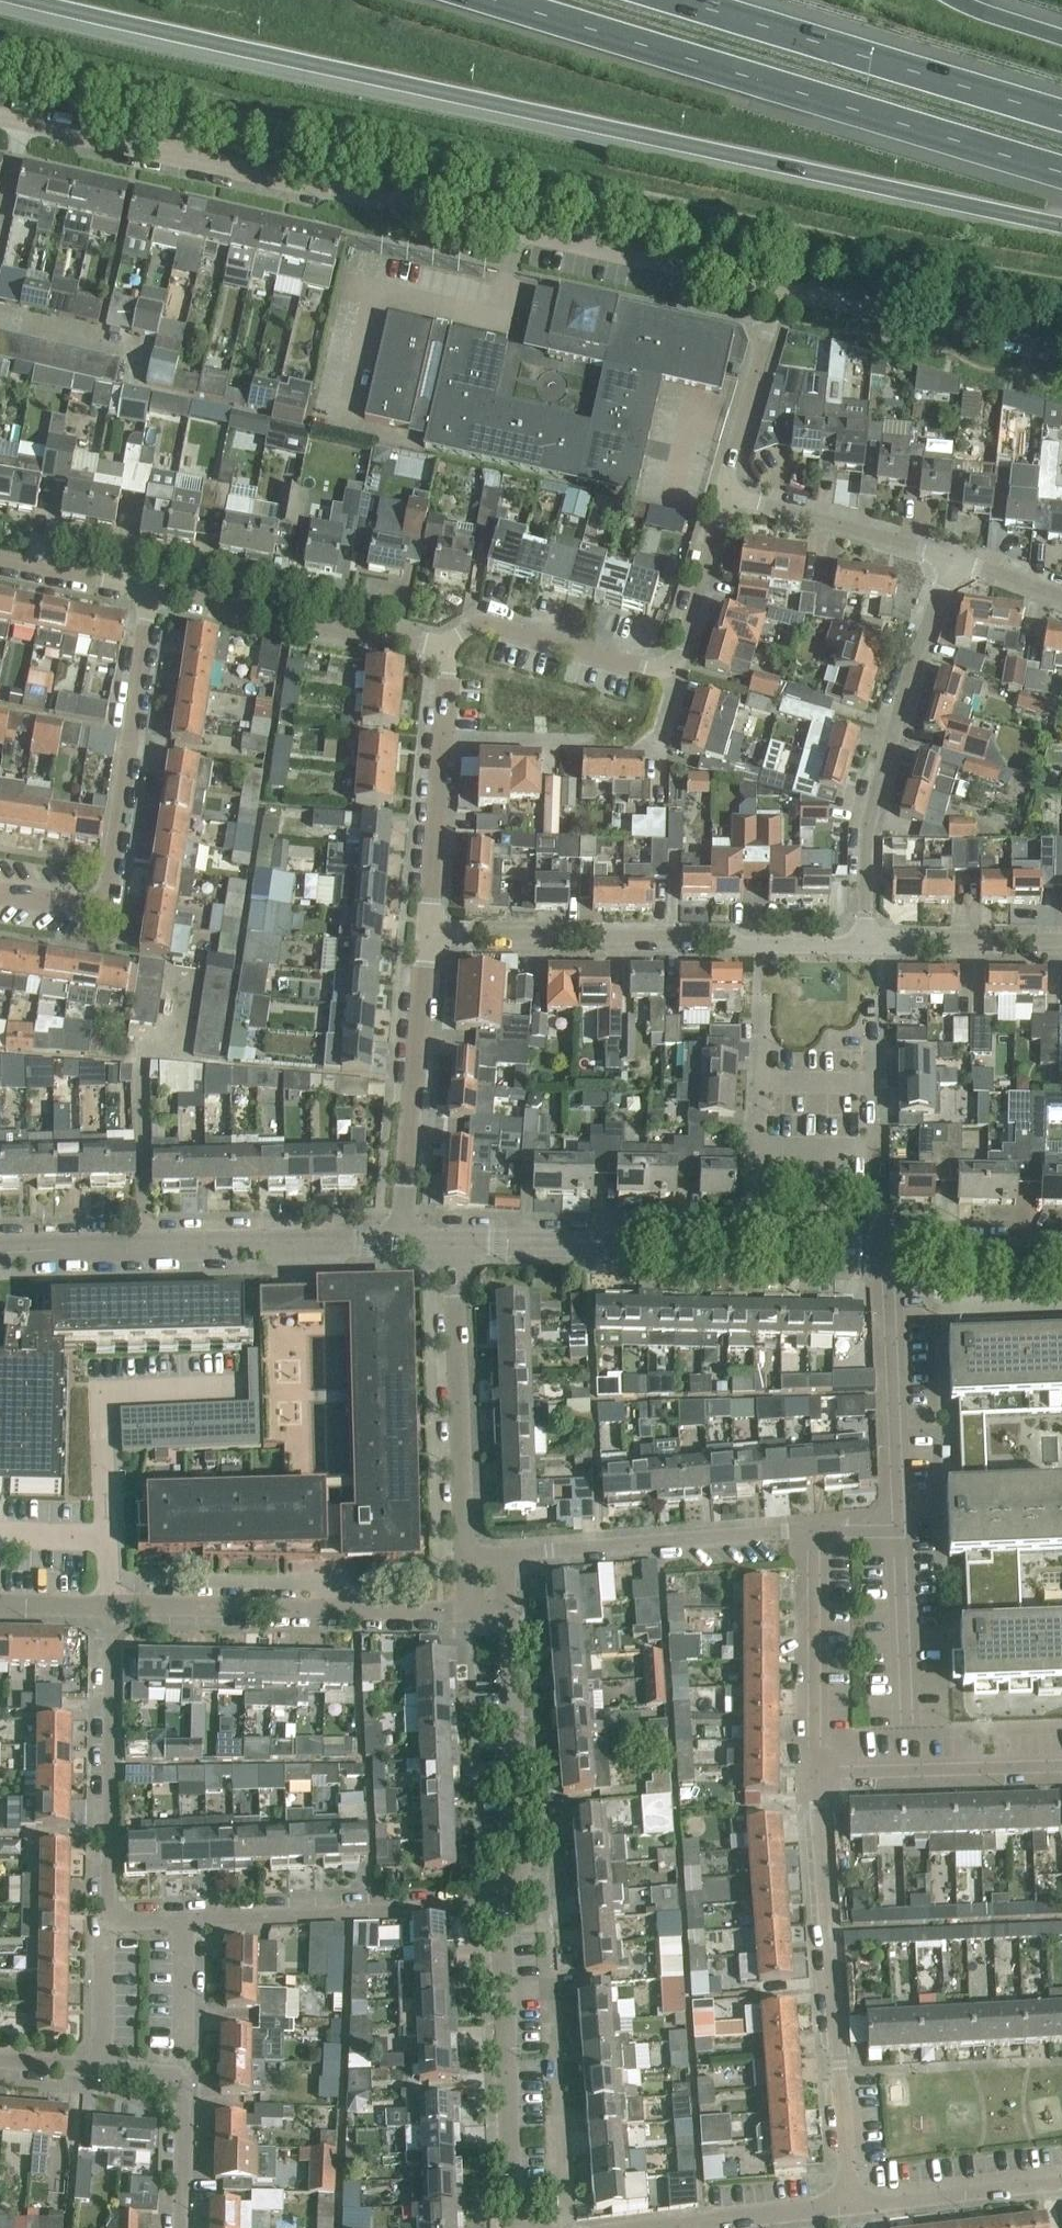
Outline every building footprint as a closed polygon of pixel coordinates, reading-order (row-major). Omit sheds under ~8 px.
[(17,200),(13,218),(39,224),(50,173),(24,167),(19,188),(17,200)] [(68,212),(76,179),(50,173),(39,224),(37,232),(50,235),(56,209),(68,212)] [(90,236),(101,185),(76,179),(68,212),(69,212),(65,230),(90,236)] [(101,185),(90,236),(91,231),(116,237),(119,224),(127,190),(101,185)] [(125,239),(151,245),(161,198),(136,192),(125,239)] [(187,204),(161,198),(151,245),(151,246),(176,252),(176,251),(187,204)] [(176,251),(202,257),(212,210),(187,204),(176,251)] [(238,215),(212,210),(202,257),(215,260),(218,246),(230,249),(238,215)] [(256,255),(263,221),(238,215),(230,249),(226,268),(251,274),(254,263),(256,255)] [(281,260),(289,227),(263,221),(256,255),(254,263),(251,274),(250,280),(263,283),(265,274),(278,277),(281,261),(281,260)] [(278,277),(303,282),(307,266),(314,233),(289,227),(281,260),(281,261),(278,277)] [(340,238),(314,233),(307,266),(303,282),(302,286),(328,292),(340,238)] [(52,280),(46,311),(71,317),(77,292),(79,283),(53,277),(52,280)] [(46,311),(52,280),(47,279),(47,282),(26,278),(24,288),(23,293),(20,305),(46,311)] [(24,288),(0,283),(0,301),(20,305),(23,293),(24,288)] [(77,292),(71,317),(97,322),(103,298),(77,292)] [(545,358),(605,371),(657,383),(658,379),(719,393),(718,394),(720,394),(733,338),(616,311),(617,305),(559,292),(545,358)] [(113,297),(106,325),(131,331),(134,318),(136,309),(138,303),(113,297)] [(134,318),(131,331),(157,337),(164,305),(138,300),(138,303),(136,309),(134,318)] [(409,429),(433,327),(431,326),(430,328),(393,319),(393,318),(388,316),(386,322),(388,322),(366,417),(365,417),(364,419),(409,429)] [(176,353),(189,328),(168,318),(156,343),(176,353)] [(633,493),(646,436),(593,424),(590,424),(589,427),(494,405),(495,402),(491,401),(503,348),(506,349),(507,344),(503,343),(503,346),(451,334),(451,331),(450,330),(427,437),(412,434),(410,443),(425,446),(424,448),(635,495),(635,493),(633,493)] [(20,337),(7,334),(2,357),(15,360),(20,337)] [(33,339),(20,337),(15,360),(27,363),(33,339)] [(33,339),(27,363),(35,365),(40,366),(45,342),(33,339)] [(48,368),(52,369),(58,345),(45,342),(40,366),(48,368)] [(58,345),(52,369),(64,371),(70,348),(58,345)] [(829,347),(825,382),(842,384),(845,351),(829,347)] [(83,351),(70,348),(64,371),(77,374),(83,351)] [(83,351),(77,374),(90,377),(95,354),(83,351)] [(171,389),(171,388),(175,371),(178,356),(154,351),(146,383),(171,389)] [(90,377),(102,380),(108,357),(95,354),(90,377)] [(108,357),(102,380),(115,383),(121,360),(108,357)] [(870,375),(872,375),(871,388),(884,390),(885,377),(887,360),(873,357),(870,375)] [(35,365),(32,384),(43,386),(48,368),(40,366),(35,365)] [(916,367),(914,391),(937,393),(939,374),(916,367)] [(200,377),(196,394),(223,400),(226,388),(229,374),(202,368),(200,377)] [(772,387),(756,443),(775,444),(775,448),(776,448),(776,444),(792,446),(791,455),(818,458),(823,403),(803,401),(799,401),(805,374),(788,370),(783,390),(772,387)] [(192,375),(175,371),(171,388),(196,394),(200,377),(197,376),(198,374),(193,373),(192,375)] [(657,383),(605,371),(593,424),(646,436),(657,383)] [(864,416),(866,377),(846,376),(844,416),(864,416)] [(249,393),(247,406),(247,407),(272,413),(276,398),(279,385),(253,378),(249,393)] [(150,392),(144,391),(123,387),(117,420),(143,425),(144,421),(149,398),(150,392)] [(226,388),(223,400),(247,406),(249,393),(226,388)] [(1044,417),(1045,403),(1003,392),(999,418),(1009,419),(1010,407),(1044,417)] [(962,393),(959,419),(973,421),(976,395),(975,395),(962,393)] [(272,413),(271,420),(302,427),(308,405),(276,398),(272,413)] [(192,403),(189,416),(202,419),(204,405),(192,403)] [(823,403),(818,458),(819,458),(834,460),(834,470),(861,472),(865,424),(866,418),(841,416),(841,408),(825,407),(825,403),(823,403)] [(1045,403),(1044,417),(1060,421),(1061,408),(1045,403)] [(232,412),(228,430),(239,433),(243,414),(232,412)] [(17,461),(8,509),(35,514),(39,492),(41,483),(41,477),(55,480),(60,452),(62,437),(65,421),(52,418),(44,461),(18,456),(17,461)] [(277,450),(283,423),(271,420),(264,448),(277,450)] [(865,424),(861,472),(877,474),(877,484),(903,486),(908,439),(883,437),(884,425),(865,424)] [(121,491),(134,493),(139,464),(138,464),(143,435),(141,434),(134,434),(130,437),(128,440),(127,446),(128,446),(124,466),(98,461),(95,477),(96,477),(88,523),(114,528),(120,497),(121,491)] [(75,439),(62,437),(60,452),(55,480),(68,482),(61,518),(88,523),(96,477),(95,477),(69,473),(75,439)] [(919,498),(946,500),(949,476),(950,458),(924,455),(925,448),(909,446),(909,439),(908,439),(903,486),(920,487),(919,498)] [(375,446),(371,463),(382,466),(389,463),(392,450),(375,446)] [(8,509),(17,461),(0,458),(0,507),(8,509)] [(219,483),(213,514),(225,516),(219,551),(246,556),(255,503),(229,499),(235,465),(222,462),(219,483)] [(139,464),(134,493),(147,496),(146,501),(140,537),(167,542),(178,476),(151,471),(152,467),(139,464)] [(483,488),(497,490),(501,472),(483,469),(482,475),(485,476),(483,488)] [(993,470),(992,485),(989,514),(1006,516),(1005,526),(1032,528),(1037,480),(1023,478),(1024,472),(1010,470),(1010,472),(993,470)] [(219,483),(178,476),(167,542),(193,546),(199,511),(213,514),(219,483)] [(965,478),(949,476),(946,500),(963,502),(962,512),(989,514),(992,485),(965,483),(965,478)] [(1037,480),(1032,528),(1048,530),(1047,540),(1061,541),(1061,502),(1053,501),(1054,492),(1036,491),(1037,480)] [(288,549),(292,527),(298,489),(284,487),(277,529),(264,526),(267,506),(255,503),(246,556),(255,557),(254,560),(256,563),(268,565),(271,563),(271,560),(272,561),(275,547),(288,549)] [(489,541),(495,508),(497,490),(483,488),(474,538),(489,541)] [(310,492),(298,489),(292,527),(303,529),(310,492)] [(567,496),(562,513),(574,516),(581,492),(569,489),(567,496)] [(345,491),(342,506),(333,504),(329,527),(312,524),(304,566),(336,572),(343,530),(346,517),(357,519),(358,518),(362,494),(345,491)] [(364,519),(368,495),(362,494),(358,518),(364,519)] [(402,576),(406,555),(408,546),(411,531),(423,534),(429,503),(412,500),(407,523),(378,517),(367,569),(402,576)] [(640,504),(637,519),(646,521),(649,506),(640,504)] [(646,521),(646,523),(659,526),(663,509),(649,506),(646,521)] [(507,511),(495,508),(489,541),(494,542),(486,570),(513,578),(522,546),(525,533),(503,526),(507,511)] [(456,529),(442,527),(444,518),(428,516),(423,546),(438,548),(434,574),(467,580),(473,543),(454,540),(456,529)] [(543,552),(522,546),(513,578),(540,586),(553,540),(547,539),(543,552)] [(540,586),(566,593),(579,549),(558,543),(558,542),(553,540),(540,586)] [(766,606),(769,583),(775,546),(744,542),(740,573),(744,573),(743,584),(739,583),(737,599),(745,601),(766,606)] [(775,546),(769,583),(786,586),(786,592),(798,594),(801,574),(802,575),(805,551),(775,546)] [(566,593),(593,601),(606,556),(579,549),(566,593)] [(635,554),(632,564),(619,608),(648,616),(657,585),(662,587),(668,563),(635,554)] [(593,601),(619,608),(632,564),(606,556),(593,601)] [(863,597),(867,572),(836,568),(833,588),(817,586),(815,597),(812,617),(812,618),(842,623),(846,595),(863,597)] [(898,577),(867,572),(863,597),(880,600),(878,618),(891,620),(898,577)] [(10,628),(16,597),(0,594),(0,640),(7,641),(9,628),(10,628)] [(43,603),(16,597),(10,628),(37,633),(43,603)] [(722,609),(713,638),(748,648),(755,650),(755,649),(760,633),(763,621),(776,625),(780,611),(766,607),(766,606),(745,601),(742,614),(733,612),(722,609)] [(986,642),(992,606),(961,601),(955,644),(969,646),(971,628),(988,631),(986,642)] [(34,648),(60,653),(63,638),(64,638),(70,608),(43,603),(37,633),(34,648)] [(992,606),(986,642),(1002,644),(1001,651),(1015,653),(1018,636),(1022,610),(992,606)] [(63,638),(60,653),(59,658),(73,661),(77,641),(91,644),(92,644),(98,614),(70,608),(64,638),(63,638)] [(125,619),(98,614),(92,644),(91,644),(88,659),(117,664),(125,619)] [(861,618),(858,631),(879,636),(882,623),(861,618)] [(833,669),(838,670),(874,681),(883,651),(863,645),(866,633),(831,623),(824,649),(837,653),(833,669)] [(214,662),(226,664),(230,636),(187,629),(183,657),(214,662)] [(1027,670),(1024,693),(1040,699),(1044,672),(1054,674),(1054,668),(1061,669),(1061,631),(1046,629),(1042,654),(1043,654),(1040,672),(1027,670)] [(755,650),(748,648),(713,638),(704,668),(729,675),(730,674),(747,679),(755,650)] [(262,640),(258,668),(277,671),(281,643),(262,640)] [(979,677),(985,661),(959,652),(954,667),(979,677)] [(210,689),(214,662),(183,657),(179,685),(210,689)] [(1008,687),(1020,692),(1024,693),(1027,670),(1025,670),(1026,663),(1007,659),(1002,685),(1008,687)] [(288,661),(286,673),(301,675),(303,663),(288,661)] [(403,665),(367,662),(365,693),(401,696),(403,665)] [(275,684),(277,671),(258,668),(256,681),(275,684)] [(28,683),(46,688),(50,674),(32,669),(28,683)] [(782,700),(834,715),(834,714),(829,713),(833,700),(842,703),(866,710),(874,681),(838,670),(833,687),(828,686),(825,696),(786,685),(782,700)] [(284,685),(299,687),(301,675),(286,673),(284,685)] [(748,691),(782,700),(786,685),(780,683),(781,681),(754,673),(748,691)] [(940,673),(932,703),(967,713),(972,697),(977,698),(981,684),(964,679),(964,680),(940,673)] [(22,708),(26,688),(27,682),(0,677),(0,704),(22,708)] [(175,712),(206,717),(210,689),(179,685),(175,712)] [(284,685),(282,697),(298,700),(299,687),(284,685)] [(47,691),(26,688),(22,708),(43,711),(47,691)] [(1024,693),(1020,692),(1019,695),(1016,708),(1056,719),(1059,706),(1040,699),(1024,693)] [(398,727),(401,696),(365,693),(362,724),(398,727)] [(697,693),(689,723),(731,735),(735,717),(739,705),(697,693)] [(78,718),(81,698),(58,694),(55,713),(78,718)] [(778,715),(781,704),(749,695),(745,708),(777,717),(778,715)] [(281,709),(296,712),(298,700),(282,697),(281,709)] [(81,698),(78,718),(105,723),(108,704),(81,698)] [(252,722),(269,725),(272,700),(256,698),(253,718),(252,722)] [(782,700),(781,704),(778,715),(806,723),(803,733),(808,735),(804,751),(826,758),(850,765),(859,736),(830,728),(834,715),(782,700)] [(971,714),(967,713),(932,703),(923,732),(945,738),(941,751),(1007,770),(987,736),(969,730),(970,728),(967,727),(971,714)] [(201,745),(206,717),(175,712),(171,740),(201,745)] [(8,713),(6,731),(21,734),(24,716),(8,713)] [(59,745),(62,724),(36,719),(32,739),(33,740),(30,752),(58,757),(59,745)] [(239,759),(263,762),(269,725),(252,722),(251,735),(243,734),(239,759)] [(726,751),(731,735),(689,723),(680,752),(705,759),(705,758),(723,763),(726,751)] [(59,745),(88,751),(91,731),(90,731),(90,730),(62,724),(59,745)] [(117,735),(91,731),(88,751),(87,755),(113,759),(117,735)] [(276,737),(274,749),(290,752),(292,740),(276,737)] [(358,771),(394,774),(397,742),(396,742),(360,739),(358,771)] [(288,764),(290,752),(274,749),(272,762),(288,764)] [(819,788),(821,789),(842,795),(850,765),(826,758),(804,751),(792,793),(800,796),(815,800),(819,788)] [(509,798),(510,755),(479,754),(477,806),(499,807),(499,817),(508,817),(509,798)] [(540,756),(510,755),(509,798),(539,799),(539,781),(540,781),(540,756)] [(596,783),(612,783),(613,758),(582,757),(581,781),(582,781),(581,801),(595,801),(596,783)] [(168,758),(164,785),(195,790),(194,791),(204,793),(204,792),(208,792),(212,764),(168,758)] [(644,759),(613,758),(612,783),(613,783),(612,797),(629,797),(628,802),(649,802),(650,783),(643,782),(644,759)] [(916,758),(908,787),(949,799),(957,769),(940,764),(916,758)] [(258,799),(263,762),(239,759),(238,767),(246,768),(242,797),(258,799)] [(996,782),(1000,769),(965,760),(962,772),(996,782)] [(288,764),(272,762),(271,774),(287,776),(288,764)] [(355,802),(370,803),(390,805),(391,805),(394,774),(358,771),(355,802)] [(762,771),(760,785),(785,789),(788,776),(762,771)] [(687,773),(687,793),(710,794),(711,773),(687,773)] [(285,788),(287,776),(271,774),(269,787),(285,789),(285,788)] [(546,779),(545,808),(558,808),(559,779),(546,779)] [(560,808),(574,809),(575,780),(561,780),(560,808)] [(19,834),(23,803),(25,789),(26,785),(0,781),(0,831),(19,834)] [(755,801),(756,786),(739,782),(739,794),(746,801),(755,801)] [(195,790),(164,785),(160,813),(190,817),(190,818),(200,819),(204,793),(194,791),(195,790)] [(949,799),(908,787),(899,817),(923,824),(924,823),(941,827),(944,815),(949,799)] [(23,803),(19,834),(45,838),(50,807),(52,793),(25,789),(23,803)] [(800,826),(815,826),(815,820),(828,820),(828,804),(815,800),(800,796),(800,826)] [(242,797),(237,825),(254,828),(258,799),(242,797)] [(91,813),(77,811),(72,842),(100,846),(107,800),(94,798),(91,813)] [(77,811),(50,807),(45,838),(72,842),(77,811)] [(544,837),(557,837),(558,808),(545,808),(544,837)] [(646,839),(664,839),(665,811),(647,811),(646,839)] [(337,845),(337,846),(388,850),(390,818),(314,812),(313,827),(346,830),(345,846),(337,845)] [(156,840),(186,845),(190,818),(190,817),(160,813),(156,840)] [(668,815),(668,842),(668,852),(682,852),(682,815),(668,815)] [(508,817),(499,817),(476,817),(476,833),(501,833),(507,833),(508,817)] [(263,818),(260,839),(277,841),(280,820),(263,818)] [(742,867),(756,867),(756,827),(756,818),(733,818),(732,855),(711,855),(711,862),(711,900),(714,900),(715,904),(723,904),(724,900),(742,901),(742,867)] [(948,838),(974,838),(974,820),(948,821),(948,838)] [(223,849),(233,851),(250,853),(254,828),(237,825),(227,824),(223,849)] [(796,901),(799,901),(799,853),(779,853),(779,827),(756,827),(756,867),(768,867),(768,901),(785,901),(787,905),(794,905),(796,901)] [(507,834),(507,833),(501,833),(500,848),(468,846),(466,877),(501,879),(502,863),(510,863),(511,850),(536,851),(536,836),(507,834)] [(536,857),(558,857),(558,837),(557,837),(544,837),(536,836),(536,851),(536,857)] [(579,837),(558,837),(558,857),(558,860),(579,860),(579,837)] [(579,837),(579,860),(596,860),(596,837),(579,837)] [(256,871),(272,872),(277,841),(260,839),(256,871)] [(200,847),(186,845),(156,840),(152,868),(194,874),(196,874),(200,847)] [(892,840),(892,848),(905,848),(905,840),(892,840)] [(979,903),(1010,903),(1010,878),(994,878),(994,860),(983,860),(983,840),(966,840),(966,841),(966,871),(980,871),(979,903)] [(667,852),(668,852),(668,842),(652,841),(652,868),(624,867),(623,886),(623,910),(654,911),(654,886),(653,886),(654,879),(667,879),(667,852)] [(923,863),(923,865),(922,902),(953,903),(953,871),(966,871),(966,841),(951,841),(951,859),(939,859),(939,863),(923,863)] [(1055,854),(1055,863),(1054,863),(1054,888),(1061,888),(1061,841),(1055,841),(1055,854)] [(385,882),(388,850),(337,846),(335,862),(358,864),(357,879),(385,882)] [(248,867),(250,853),(233,851),(231,864),(248,867)] [(799,901),(800,901),(801,905),(811,905),(812,901),(830,902),(830,853),(799,853),(799,901)] [(1010,878),(1010,903),(1041,903),(1041,888),(1054,888),(1054,863),(1055,863),(1055,854),(1040,853),(1040,860),(1027,860),(1011,860),(1010,878)] [(711,900),(711,862),(695,861),(695,857),(681,857),(681,875),(680,900),(711,900)] [(892,902),(922,902),(923,865),(906,864),(906,859),(892,859),(892,902)] [(567,910),(567,888),(567,865),(552,864),(552,882),(536,882),(535,910),(567,910)] [(592,910),(623,910),(623,886),(607,886),(607,867),(593,867),(593,885),(592,910)] [(194,874),(152,868),(148,895),(178,900),(178,899),(190,901),(194,874)] [(270,890),(272,872),(256,871),(251,902),(278,905),(280,891),(270,890)] [(501,879),(466,877),(464,907),(507,910),(508,897),(500,896),(501,879)] [(333,909),(354,911),(382,913),(385,882),(357,879),(335,878),(333,909)] [(225,906),(243,908),(247,882),(229,880),(225,906)] [(148,895),(143,923),(174,927),(190,929),(192,916),(176,914),(178,900),(148,895)] [(522,902),(521,910),(533,911),(534,899),(525,899),(523,901),(522,902)] [(251,902),(247,934),(275,936),(279,905),(278,905),(251,902)] [(238,937),(243,908),(225,906),(213,905),(209,932),(227,935),(238,937)] [(339,923),(338,942),(380,945),(382,913),(354,911),(353,924),(339,923)] [(170,955),(174,927),(143,923),(139,951),(170,955)] [(247,934),(242,965),(268,968),(268,967),(278,968),(282,939),(275,938),(275,936),(247,934)] [(238,937),(227,935),(226,946),(218,945),(216,962),(234,965),(238,937)] [(380,945),(338,942),(335,973),(377,977),(380,945)] [(14,980),(16,980),(21,949),(0,946),(0,977),(14,980)] [(27,982),(43,984),(48,953),(21,949),(16,980),(14,980),(12,993),(25,994),(27,982)] [(41,997),(41,998),(67,1002),(69,988),(71,988),(76,957),(48,953),(43,984),(41,997)] [(103,962),(76,957),(71,988),(69,988),(67,1002),(67,1005),(93,1009),(95,992),(98,993),(103,962)] [(138,967),(137,973),(163,976),(165,963),(139,959),(138,967)] [(133,996),(135,985),(137,973),(138,967),(103,962),(98,993),(95,992),(93,1009),(94,1009),(95,1006),(108,1008),(110,994),(133,998),(133,996)] [(264,998),(268,968),(242,965),(238,994),(253,997),(264,998)] [(457,999),(501,1002),(503,971),(460,968),(457,999)] [(547,1012),(577,1012),(577,994),(578,994),(578,969),(547,969),(547,1012)] [(609,969),(578,969),(578,994),(577,994),(577,1012),(597,1012),(597,1042),(619,1042),(621,1042),(621,1019),(621,991),(620,991),(620,994),(608,994),(609,969)] [(665,1044),(666,1018),(665,1018),(665,998),(661,998),(661,970),(631,970),(630,1000),(650,1000),(649,1035),(651,1035),(650,1046),(665,1046),(665,1044)] [(679,970),(679,992),(679,1013),(709,1013),(709,995),(710,970),(679,970)] [(710,970),(709,995),(710,995),(710,1003),(727,1003),(726,1014),(740,1014),(740,971),(710,970)] [(207,971),(205,983),(230,987),(232,975),(207,971)] [(927,997),(927,972),(896,972),(896,1015),(910,1016),(910,997),(927,997)] [(958,973),(927,972),(927,997),(944,997),(944,1016),(957,1016),(958,973)] [(135,985),(161,988),(163,976),(137,973),(135,985)] [(374,1009),(377,977),(335,973),(332,1005),(374,1009)] [(997,998),(1015,998),(1015,973),(984,973),(984,1016),(997,1016),(997,998)] [(1058,1052),(1058,1029),(1059,1016),(1045,1016),(1046,974),(1015,973),(1015,998),(1015,1008),(1032,1008),(1031,1041),(1040,1041),(1040,1065),(1058,1065),(1058,1052)] [(518,978),(516,1003),(531,1004),(533,979),(518,978)] [(230,987),(205,983),(203,995),(228,999),(230,987)] [(133,996),(147,998),(160,999),(161,988),(135,985),(133,996)] [(226,1011),(228,999),(203,995),(201,1007),(226,1011)] [(130,1022),(143,1024),(147,998),(133,996),(133,998),(130,1022)] [(251,1008),(251,1010),(267,1013),(269,999),(264,998),(253,997),(251,1008)] [(160,999),(147,998),(143,1024),(156,1026),(160,999)] [(528,1048),(529,1037),(529,1030),(510,1029),(511,1018),(500,1017),(501,1002),(457,999),(455,1029),(498,1032),(497,1046),(528,1048)] [(374,1009),(332,1005),(331,1020),(346,1021),(344,1038),(372,1040),(374,1009)] [(232,1028),(248,1030),(251,1010),(251,1008),(235,1006),(232,1028)] [(201,1007),(199,1019),(225,1023),(226,1011),(201,1007)] [(529,1037),(528,1048),(544,1049),(546,1016),(532,1015),(531,1037),(529,1037)] [(665,1044),(665,1046),(675,1046),(680,1046),(680,1018),(666,1018),(665,1044)] [(225,1023),(199,1019),(197,1031),(223,1035),(225,1023)] [(634,1019),(621,1019),(621,1042),(619,1042),(619,1062),(634,1062),(634,1019)] [(927,1044),(952,1045),(969,1044),(970,1020),(952,1020),(952,1033),(927,1033),(927,1044)] [(970,1020),(969,1044),(969,1061),(990,1061),(991,1020),(970,1020)] [(709,1027),(709,1045),(736,1046),(740,1045),(740,1028),(709,1027)] [(248,1030),(232,1028),(227,1060),(243,1062),(248,1030)] [(927,1044),(927,1033),(927,1030),(896,1029),(896,1044),(904,1044),(927,1044)] [(34,1039),(33,1051),(48,1052),(61,1053),(62,1037),(63,1032),(49,1031),(48,1036),(34,1035),(34,1039)] [(221,1047),(223,1035),(197,1031),(195,1043),(221,1047)] [(372,1040),(344,1038),(327,1036),(324,1068),(369,1072),(372,1040)] [(33,1051),(33,1039),(6,1037),(6,1049),(33,1051)] [(88,1054),(89,1038),(62,1037),(61,1053),(88,1054)] [(89,1038),(88,1054),(88,1055),(126,1057),(127,1040),(89,1038)] [(221,1047),(195,1043),(193,1056),(219,1060),(221,1047)] [(683,1069),(682,1085),(690,1085),(735,1088),(733,1088),(735,1061),(736,1061),(736,1060),(735,1060),(736,1046),(709,1045),(705,1045),(688,1044),(687,1069),(683,1069)] [(927,1044),(904,1044),(904,1058),(899,1058),(899,1059),(900,1059),(901,1086),(939,1085),(957,1085),(957,1070),(933,1071),(933,1058),(952,1057),(952,1045),(927,1044)] [(544,1049),(528,1048),(497,1046),(497,1059),(454,1056),(451,1086),(509,1090),(494,1089),(496,1066),(527,1068),(528,1048),(544,1049)] [(18,1077),(18,1088),(26,1088),(26,1077),(26,1059),(16,1059),(0,1058),(0,1077),(18,1077)] [(37,1060),(26,1059),(26,1077),(36,1077),(37,1060)] [(159,1080),(159,1062),(151,1061),(149,1079),(159,1080)] [(78,1080),(79,1062),(69,1062),(68,1079),(78,1080)] [(79,1062),(78,1080),(79,1089),(106,1087),(106,1081),(105,1064),(89,1063),(79,1062)] [(176,1064),(159,1062),(159,1080),(160,1094),(177,1094),(176,1064)] [(194,1066),(176,1064),(177,1094),(194,1094),(194,1084),(194,1066)] [(132,1066),(126,1065),(121,1065),(119,1082),(131,1083),(132,1066)] [(203,1084),(204,1066),(195,1065),(195,1066),(194,1066),(194,1084),(203,1084)] [(231,1069),(204,1066),(203,1084),(204,1101),(231,1101),(231,1069)] [(110,1067),(109,1081),(119,1081),(120,1068),(110,1067)] [(247,1070),(231,1069),(231,1101),(231,1107),(247,1107),(247,1087),(247,1070)] [(990,1069),(972,1069),(973,1085),(974,1092),(990,1092),(990,1069)] [(247,1087),(257,1088),(258,1071),(247,1070),(247,1087)] [(278,1073),(258,1071),(257,1088),(277,1090),(278,1073)] [(310,1093),(311,1076),(284,1074),(283,1091),(310,1093)] [(311,1076),(310,1093),(320,1094),(321,1077),(311,1076)] [(367,1098),(368,1081),(338,1078),(336,1095),(367,1098)] [(1029,1080),(1016,1080),(1016,1092),(1028,1093),(1029,1080)] [(689,1114),(688,1127),(689,1127),(704,1127),(713,1127),(714,1115),(733,1117),(733,1115),(732,1115),(734,1089),(735,1089),(735,1088),(690,1085),(689,1114)] [(940,1114),(939,1085),(901,1086),(901,1114),(900,1114),(900,1115),(922,1115),(934,1115),(934,1114),(940,1114)] [(508,1101),(509,1090),(451,1086),(449,1117),(492,1120),(493,1100),(508,1101)] [(537,1094),(532,1094),(527,1098),(527,1104),(531,1108),(537,1108),(541,1104),(542,1098),(537,1094)] [(607,1106),(620,1106),(620,1094),(607,1094),(607,1106)] [(987,1169),(986,1203),(1013,1204),(1013,1205),(1015,1205),(1015,1185),(1015,1177),(1029,1178),(1029,1147),(1031,1094),(1008,1094),(1008,1104),(1016,1119),(1016,1127),(1016,1146),(1002,1146),(1002,1154),(987,1154),(987,1169)] [(1029,1178),(1042,1178),(1042,1186),(1041,1206),(1043,1206),(1043,1204),(1061,1205),(1061,1157),(1044,1156),(1045,1147),(1045,1095),(1031,1094),(1029,1147),(1029,1178)] [(523,1120),(522,1134),(521,1155),(522,1155),(521,1167),(535,1167),(535,1195),(536,1195),(536,1194),(563,1194),(563,1161),(549,1161),(550,1136),(537,1136),(538,1112),(524,1111),(523,1120)] [(977,1113),(977,1126),(988,1126),(988,1113),(977,1113)] [(500,1119),(500,1133),(522,1134),(523,1120),(500,1119)] [(619,1195),(646,1196),(647,1147),(624,1147),(624,1124),(605,1124),(605,1133),(605,1169),(618,1169),(617,1197),(619,1197),(619,1195)] [(960,1202),(986,1203),(987,1169),(972,1169),(973,1153),(960,1153),(961,1126),(946,1127),(945,1176),(958,1176),(958,1204),(960,1204),(960,1202)] [(688,1140),(688,1170),(701,1171),(700,1198),(702,1198),(702,1197),(732,1198),(732,1199),(734,1199),(734,1152),(703,1152),(704,1127),(689,1127),(688,1140)] [(932,1176),(945,1176),(946,1127),(919,1128),(918,1171),(899,1171),(899,1203),(915,1203),(915,1201),(930,1202),(930,1203),(932,1203),(932,1176)] [(337,1152),(338,1189),(356,1189),(356,1182),(365,1182),(365,1160),(365,1131),(352,1130),(352,1151),(337,1152)] [(250,1184),(259,1184),(258,1154),(258,1139),(236,1139),(236,1131),(232,1131),(232,1140),(232,1154),(233,1192),(250,1191),(250,1184)] [(54,1150),(55,1188),(72,1188),(72,1181),(81,1180),(80,1137),(80,1133),(53,1134),(54,1150)] [(522,1134),(500,1133),(499,1154),(521,1155),(522,1134)] [(591,1168),(605,1169),(605,1133),(590,1133),(590,1146),(577,1146),(576,1162),(563,1161),(563,1194),(589,1195),(589,1196),(591,1196),(591,1168)] [(28,1182),(27,1151),(27,1136),(17,1136),(17,1151),(1,1151),(2,1190),(19,1189),(19,1182),(28,1182)] [(108,1187),(107,1148),(106,1148),(106,1137),(80,1137),(81,1180),(90,1180),(90,1188),(108,1187)] [(215,1192),(233,1192),(232,1154),(232,1140),(205,1141),(205,1142),(205,1155),(206,1185),(215,1185),(215,1192)] [(675,1170),(688,1170),(688,1140),(673,1140),(673,1148),(647,1147),(646,1196),(672,1196),(672,1198),(674,1198),(675,1170)] [(180,1193),(179,1155),(178,1141),(151,1142),(152,1186),(162,1186),(162,1193),(180,1193)] [(447,1143),(445,1174),(484,1177),(488,1177),(490,1159),(490,1146),(469,1145),(447,1143)] [(107,1148),(108,1187),(125,1187),(125,1179),(135,1179),(134,1148),(107,1148)] [(27,1151),(28,1182),(37,1181),(37,1189),(55,1188),(54,1150),(27,1151)] [(311,1152),(285,1153),(285,1191),(303,1190),(303,1183),(312,1183),(311,1152)] [(337,1152),(311,1152),(312,1183),(321,1182),(321,1190),(338,1189),(337,1152)] [(268,1191),(285,1191),(285,1153),(258,1154),(259,1184),(268,1184),(268,1191)] [(197,1185),(206,1185),(205,1155),(179,1155),(180,1193),(197,1193),(197,1185)] [(484,1177),(445,1174),(443,1205),(486,1208),(487,1193),(483,1193),(484,1177)] [(507,1198),(507,1209),(519,1210),(520,1198),(507,1198)] [(259,1294),(261,1340),(261,1351),(263,1445),(263,1448),(284,1446),(285,1489),(152,1492),(152,1511),(137,1512),(138,1552),(203,1550),(203,1557),(287,1559),(354,1560),(354,1559),(347,1558),(347,1552),(363,1552),(372,1552),(372,1559),(372,1560),(414,1559),(414,1557),(413,1537),(417,1537),(411,1309),(407,1309),(406,1290),(342,1292),(342,1295),(320,1296),(320,1293),(320,1292),(259,1294)] [(0,1366),(0,1495),(1,1495),(2,1495),(10,1495),(10,1496),(60,1497),(60,1477),(54,1477),(54,1465),(61,1466),(61,1445),(54,1445),(55,1434),(61,1434),(62,1414),(55,1414),(55,1402),(62,1402),(63,1382),(56,1382),(56,1371),(63,1371),(63,1355),(53,1354),(53,1346),(244,1341),(243,1294),(223,1295),(223,1302),(212,1302),(212,1295),(191,1296),(192,1302),(180,1303),(180,1296),(160,1296),(160,1303),(149,1304),(149,1297),(128,1297),(128,1304),(117,1304),(117,1297),(96,1298),(97,1305),(85,1305),(85,1298),(50,1299),(51,1329),(27,1330),(26,1345),(23,1345),(10,1343),(5,1342),(2,1366),(0,1366)] [(490,1326),(529,1324),(540,1324),(539,1296),(496,1298),(496,1308),(489,1308),(490,1326)] [(570,1297),(571,1323),(585,1322),(584,1296),(570,1297)] [(621,1349),(622,1349),(622,1334),(623,1296),(605,1296),(605,1303),(595,1303),(595,1333),(621,1334),(621,1349)] [(649,1304),(649,1296),(640,1296),(623,1296),(622,1334),(638,1334),(637,1349),(648,1349),(648,1336),(648,1334),(649,1311),(649,1304)] [(676,1297),(649,1296),(648,1334),(648,1349),(675,1350),(675,1335),(676,1297)] [(675,1335),(675,1350),(701,1351),(701,1336),(702,1305),(693,1305),(693,1297),(676,1297),(675,1335)] [(711,1305),(702,1305),(701,1336),(701,1351),(716,1351),(716,1336),(728,1336),(729,1298),(711,1298),(711,1305)] [(753,1337),(754,1337),(755,1306),(746,1306),(746,1298),(729,1298),(728,1336),(728,1350),(753,1351),(753,1337)] [(764,1306),(755,1306),(754,1337),(781,1337),(781,1299),(764,1299),(764,1306)] [(807,1348),(808,1338),(808,1307),(799,1307),(799,1300),(781,1299),(781,1337),(797,1338),(797,1348),(807,1348)] [(808,1338),(834,1338),(834,1300),(817,1300),(817,1308),(808,1307),(808,1338)] [(852,1301),(834,1300),(834,1338),(860,1339),(861,1309),(851,1308),(852,1301)] [(960,1625),(963,1688),(1030,1685),(1030,1683),(1037,1683),(1038,1695),(1061,1694),(1061,1620),(1020,1621),(1016,1556),(1061,1554),(1061,1483),(986,1486),(983,1416),(1061,1413),(1061,1320),(955,1325),(956,1339),(948,1339),(951,1402),(958,1401),(962,1487),(947,1488),(949,1557),(965,1556),(967,1625),(960,1625)] [(585,1332),(585,1322),(571,1323),(571,1333),(585,1332)] [(498,1352),(530,1351),(529,1324),(490,1326),(490,1343),(498,1343),(498,1352)] [(23,1345),(25,1329),(5,1326),(4,1328),(7,1329),(5,1339),(3,1339),(3,1342),(5,1342),(10,1343),(23,1345)] [(570,1349),(586,1348),(586,1338),(570,1339),(570,1349)] [(586,1348),(570,1349),(570,1359),(586,1359),(586,1348)] [(181,1407),(120,1410),(122,1451),(122,1452),(145,1451),(147,1451),(150,1451),(210,1447),(263,1445),(261,1351),(247,1352),(247,1354),(249,1403),(249,1404),(181,1407)] [(530,1351),(498,1352),(498,1361),(491,1361),(492,1379),(531,1377),(530,1351)] [(847,1373),(833,1373),(833,1376),(833,1391),(836,1391),(847,1390),(847,1373)] [(607,1374),(608,1380),(596,1381),(597,1398),(608,1398),(608,1397),(622,1396),(622,1374),(607,1374)] [(647,1375),(647,1377),(648,1396),(674,1395),(673,1374),(647,1375)] [(732,1394),(754,1394),(754,1376),(732,1376),(732,1394)] [(754,1376),(754,1394),(764,1394),(764,1376),(754,1376)] [(807,1392),(807,1376),(785,1377),(785,1393),(796,1392),(807,1392)] [(807,1376),(807,1392),(809,1392),(833,1391),(833,1376),(809,1376),(807,1376)] [(532,1403),(531,1377),(492,1379),(493,1405),(500,1405),(532,1403)] [(637,1396),(648,1396),(647,1377),(637,1377),(637,1396)] [(689,1395),(700,1395),(700,1377),(689,1377),(689,1395)] [(700,1377),(700,1395),(711,1395),(710,1377),(700,1377)] [(571,1402),(589,1401),(588,1397),(588,1391),(571,1391),(571,1402)] [(863,1399),(838,1400),(838,1412),(836,1412),(836,1419),(864,1418),(863,1399)] [(821,1400),(809,1401),(810,1417),(810,1421),(822,1421),(821,1400)] [(589,1401),(571,1402),(565,1403),(567,1428),(590,1427),(589,1401)] [(794,1417),(810,1417),(809,1401),(782,1402),(784,1421),(785,1421),(785,1425),(794,1424),(794,1417)] [(756,1402),(746,1403),(746,1420),(756,1419),(756,1402)] [(782,1402),(756,1402),(756,1419),(756,1422),(784,1421),(782,1402)] [(494,1431),(548,1429),(547,1403),(532,1403),(500,1405),(500,1414),(493,1414),(494,1431)] [(703,1421),(703,1403),(677,1404),(678,1425),(678,1429),(703,1429),(703,1421)] [(714,1403),(703,1403),(703,1421),(714,1421),(714,1403)] [(739,1403),(729,1403),(730,1420),(740,1420),(739,1403)] [(650,1405),(651,1421),(651,1425),(678,1425),(677,1404),(650,1405)] [(605,1424),(625,1423),(625,1405),(597,1406),(600,1448),(607,1448),(605,1424)] [(650,1405),(639,1405),(640,1422),(650,1421),(650,1405)] [(502,1458),(534,1456),(533,1430),(548,1430),(548,1429),(494,1431),(495,1449),(502,1449),(502,1458)] [(842,1488),(839,1450),(838,1437),(812,1439),(813,1453),(815,1483),(824,1482),(825,1490),(842,1488)] [(789,1493),(786,1455),(785,1442),(759,1444),(760,1457),(762,1488),(771,1487),(772,1494),(789,1493)] [(568,1455),(574,1455),(591,1455),(591,1444),(573,1445),(573,1450),(568,1450),(568,1455)] [(648,1497),(657,1496),(654,1466),(654,1455),(653,1455),(652,1447),(639,1449),(641,1467),(628,1468),(631,1506),(648,1504),(648,1497)] [(839,1450),(842,1488),(859,1487),(859,1480),(868,1479),(866,1448),(839,1450)] [(168,1453),(155,1454),(156,1461),(168,1461),(168,1453)] [(786,1455),(789,1493),(807,1491),(806,1484),(815,1483),(813,1453),(786,1455)] [(657,1504),(684,1502),(681,1464),(664,1465),(663,1454),(654,1455),(654,1466),(657,1496),(657,1504)] [(218,1455),(205,1456),(205,1464),(218,1463),(218,1455)] [(592,1465),(591,1455),(574,1455),(574,1465),(592,1465)] [(496,1484),(535,1483),(534,1456),(502,1458),(502,1467),(495,1467),(496,1484)] [(760,1457),(733,1459),(737,1497),(754,1496),(753,1488),(762,1488),(760,1457)] [(737,1497),(733,1459),(707,1461),(710,1492),(710,1499),(737,1497)] [(707,1461),(681,1464),(684,1502),(701,1500),(701,1493),(710,1492),(707,1461)] [(614,1507),(631,1506),(628,1468),(627,1468),(601,1470),(603,1501),(613,1500),(614,1507)] [(573,1506),(557,1506),(557,1507),(558,1529),(573,1529),(573,1531),(582,1531),(581,1520),(582,1520),(582,1519),(593,1519),(593,1520),(594,1520),(593,1480),(578,1481),(580,1509),(573,1509),(573,1506)] [(535,1483),(496,1484),(497,1502),(504,1502),(504,1511),(535,1510),(535,1506),(547,1506),(547,1507),(548,1507),(547,1482),(535,1483)] [(615,1563),(600,1563),(601,1602),(616,1602),(615,1563)] [(547,1608),(600,1604),(598,1577),(584,1578),(583,1575),(573,1575),(573,1573),(582,1572),(582,1568),(546,1572),(546,1581),(547,1591),(545,1591),(547,1608)] [(656,1573),(641,1574),(631,1575),(632,1583),(633,1601),(658,1600),(656,1573)] [(737,1599),(737,1609),(777,1608),(777,1582),(744,1582),(744,1599),(737,1599)] [(667,1610),(683,1609),(682,1583),(665,1584),(667,1610)] [(550,1635),(581,1632),(580,1622),(601,1621),(600,1604),(547,1608),(548,1626),(550,1626),(550,1635)] [(658,1604),(636,1605),(637,1628),(643,1628),(660,1627),(659,1616),(658,1604)] [(777,1635),(777,1608),(737,1609),(737,1621),(744,1621),(744,1635),(777,1635)] [(683,1609),(667,1610),(669,1636),(685,1635),(683,1609)] [(660,1627),(643,1628),(637,1628),(628,1629),(629,1638),(647,1637),(648,1643),(661,1642),(660,1627)] [(9,1665),(10,1632),(0,1632),(0,1665),(9,1665)] [(37,1633),(10,1632),(9,1665),(9,1679),(36,1679),(36,1666),(37,1633)] [(550,1644),(545,1644),(547,1662),(551,1661),(600,1658),(601,1658),(600,1640),(599,1632),(581,1633),(581,1632),(550,1635),(551,1644),(550,1644)] [(63,1633),(37,1633),(36,1666),(63,1666),(63,1633)] [(685,1635),(669,1636),(671,1663),(687,1662),(702,1661),(700,1637),(685,1638),(685,1635)] [(734,1662),(744,1662),(777,1661),(777,1635),(744,1635),(744,1636),(727,1636),(727,1650),(734,1650),(734,1662)] [(149,1690),(165,1690),(166,1653),(149,1653),(149,1654),(139,1654),(138,1685),(131,1685),(131,1702),(149,1703),(149,1690)] [(166,1653),(165,1690),(183,1691),(183,1706),(191,1706),(192,1686),(193,1655),(184,1655),(184,1654),(166,1653)] [(643,1655),(644,1680),(663,1679),(662,1653),(643,1655)] [(202,1655),(193,1655),(192,1686),(191,1706),(202,1707),(202,1691),(218,1692),(219,1654),(202,1654),(202,1655)] [(218,1692),(245,1692),(246,1656),(237,1656),(237,1655),(219,1654),(218,1692)] [(417,1683),(455,1681),(454,1664),(447,1664),(446,1654),(416,1655),(417,1683)] [(271,1693),(272,1655),(255,1655),(255,1657),(246,1656),(245,1692),(245,1709),(271,1709),(271,1693)] [(272,1655),(271,1693),(287,1693),(287,1705),(297,1705),(298,1689),(298,1658),(289,1657),(289,1656),(272,1655)] [(309,1694),(324,1694),(325,1657),(308,1656),(307,1658),(298,1658),(298,1689),(297,1705),(308,1705),(309,1694)] [(361,1685),(373,1685),(381,1684),(379,1656),(360,1657),(361,1685)] [(342,1657),(325,1657),(324,1694),(342,1694),(342,1690),(352,1690),(352,1659),(342,1658),(342,1657)] [(601,1674),(600,1658),(551,1661),(552,1679),(554,1679),(555,1688),(602,1684),(601,1674)] [(777,1688),(777,1661),(744,1662),(744,1688),(777,1688)] [(687,1662),(671,1663),(671,1676),(688,1675),(687,1662)] [(663,1679),(644,1680),(646,1707),(665,1705),(663,1679)] [(455,1698),(455,1681),(417,1683),(418,1709),(448,1708),(448,1699),(455,1698)] [(555,1714),(593,1711),(592,1694),(599,1694),(598,1685),(602,1684),(555,1688),(555,1696),(554,1697),(555,1714)] [(374,1710),(373,1685),(361,1685),(363,1711),(374,1710)] [(36,1711),(61,1711),(61,1696),(61,1688),(36,1688),(36,1695),(36,1711)] [(674,1715),(690,1714),(688,1688),(672,1690),(674,1715)] [(733,1714),(777,1714),(777,1688),(744,1688),(744,1700),(733,1700),(733,1714)] [(36,1711),(36,1695),(21,1695),(21,1711),(36,1711)] [(449,1717),(448,1708),(418,1709),(404,1710),(405,1735),(419,1735),(419,1736),(457,1734),(456,1717),(449,1717)] [(363,1711),(364,1737),(382,1736),(382,1725),(375,1725),(374,1710),(363,1711)] [(559,1740),(589,1738),(606,1736),(605,1725),(595,1726),(593,1711),(555,1714),(556,1731),(558,1731),(559,1740)] [(690,1714),(674,1715),(674,1729),(691,1728),(690,1714)] [(777,1741),(777,1714),(733,1714),(733,1715),(744,1715),(744,1741),(777,1741)] [(24,1746),(70,1747),(71,1720),(24,1719),(18,1719),(18,1746),(24,1746)] [(648,1723),(649,1733),(667,1732),(666,1721),(648,1723)] [(715,1727),(705,1727),(705,1737),(715,1737),(715,1727)] [(667,1732),(649,1733),(650,1744),(668,1741),(667,1732)] [(420,1762),(451,1761),(450,1752),(458,1751),(457,1734),(419,1736),(420,1762)] [(216,1759),(243,1759),(243,1742),(232,1742),(232,1736),(217,1736),(217,1745),(216,1759)] [(372,1757),(372,1765),(384,1764),(382,1736),(364,1737),(365,1758),(372,1757)] [(558,1749),(559,1767),(608,1763),(606,1736),(589,1738),(559,1740),(559,1749),(558,1749)] [(323,1739),(310,1739),(310,1758),(323,1758),(323,1741),(323,1739)] [(295,1758),(296,1741),(269,1742),(269,1758),(295,1758)] [(357,1741),(346,1741),(346,1758),(357,1758),(357,1741)] [(727,1767),(777,1767),(777,1741),(744,1741),(744,1753),(727,1753),(727,1767)] [(151,1759),(163,1759),(164,1743),(151,1743),(151,1742),(125,1743),(125,1760),(151,1759)] [(190,1742),(164,1743),(163,1759),(179,1759),(190,1759),(190,1742)] [(190,1759),(216,1759),(217,1745),(200,1745),(200,1742),(190,1742),(190,1759)] [(243,1742),(243,1759),(253,1759),(253,1742),(243,1742)] [(70,1773),(70,1747),(24,1746),(24,1773),(70,1773)] [(676,1755),(677,1768),(694,1767),(693,1754),(676,1755)] [(421,1788),(459,1787),(458,1769),(451,1770),(451,1761),(420,1762),(407,1763),(407,1773),(420,1773),(421,1788)] [(608,1763),(559,1767),(561,1784),(562,1784),(563,1794),(610,1790),(608,1763)] [(373,1792),(385,1791),(384,1764),(372,1765),(373,1792)] [(338,1766),(310,1767),(310,1783),(312,1783),(312,1789),(339,1788),(338,1766)] [(347,1767),(347,1777),(364,1776),(364,1766),(347,1767)] [(256,1778),(256,1767),(241,1768),(241,1779),(256,1778)] [(275,1767),(256,1767),(256,1778),(275,1778),(275,1767)] [(285,1784),(310,1783),(310,1767),(284,1768),(285,1784)] [(694,1767),(677,1768),(678,1783),(695,1781),(694,1767)] [(777,1767),(727,1767),(727,1768),(744,1768),(744,1794),(777,1794),(777,1767)] [(126,1786),(152,1785),(151,1768),(126,1769),(126,1786)] [(151,1768),(152,1785),(163,1785),(163,1768),(151,1768)] [(204,1784),(204,1768),(178,1768),(178,1785),(204,1784)] [(204,1768),(204,1784),(205,1784),(205,1792),(222,1792),(222,1778),(232,1778),(231,1768),(204,1768)] [(23,1799),(36,1800),(70,1800),(70,1773),(24,1773),(23,1799)] [(652,1785),(670,1783),(669,1773),(652,1775),(652,1785)] [(646,1785),(647,1799),(670,1797),(671,1797),(670,1783),(652,1785),(646,1785)] [(459,1787),(421,1788),(422,1815),(453,1814),(452,1805),(460,1804),(459,1787)] [(385,1791),(373,1792),(374,1817),(397,1816),(396,1791),(385,1791)] [(670,1797),(647,1799),(641,1799),(644,1836),(667,1834),(673,1834),(670,1797)] [(1058,1798),(1032,1799),(1033,1834),(1033,1850),(1033,1855),(1046,1855),(1046,1849),(1046,1833),(1059,1833),(1058,1820),(1058,1798)] [(9,1799),(8,1827),(19,1828),(20,1799),(9,1799)] [(1005,1800),(1006,1835),(1033,1834),(1031,1799),(1005,1800)] [(69,1827),(70,1800),(36,1800),(36,1826),(69,1827)] [(979,1801),(981,1854),(995,1853),(994,1835),(1006,1835),(1005,1800),(979,1801)] [(927,1802),(928,1843),(929,1855),(955,1855),(953,1801),(927,1802)] [(953,1801),(955,1855),(981,1854),(979,1801),(953,1801)] [(901,1803),(902,1838),(913,1838),(914,1844),(928,1843),(927,1802),(901,1803)] [(874,1804),(876,1839),(902,1838),(901,1803),(874,1804)] [(876,1855),(876,1839),(874,1804),(848,1805),(850,1840),(862,1839),(862,1855),(876,1855)] [(366,1805),(338,1806),(339,1829),(341,1867),(358,1866),(358,1859),(368,1858),(366,1805)] [(313,1812),(312,1812),(313,1830),(314,1860),(323,1860),(324,1868),(341,1867),(339,1829),(338,1806),(336,1806),(336,1812),(336,1817),(313,1818),(313,1812)] [(305,1861),(314,1860),(313,1830),(312,1812),(286,1813),(288,1869),(306,1868),(305,1861)] [(574,1842),(612,1839),(611,1821),(605,1822),(604,1812),(595,1813),(573,1814),(574,1824),(573,1824),(574,1842)] [(260,1819),(261,1863),(271,1862),(271,1870),(288,1869),(286,1813),(287,1831),(271,1832),(270,1824),(260,1824),(260,1819)] [(423,1841),(461,1840),(460,1822),(453,1823),(453,1814),(422,1815),(423,1841)] [(181,1836),(182,1874),(200,1873),(200,1865),(209,1865),(207,1821),(207,1819),(180,1820),(180,1822),(181,1836)] [(260,1819),(233,1820),(234,1834),(235,1871),(253,1871),(252,1863),(261,1863),(260,1819)] [(218,1872),(235,1871),(234,1834),(233,1820),(207,1821),(209,1865),(218,1865),(218,1872)] [(749,1849),(782,1846),(779,1820),(747,1823),(749,1849)] [(165,1874),(182,1874),(181,1836),(180,1822),(155,1823),(156,1837),(155,1837),(156,1867),(165,1867),(165,1874)] [(375,1843),(386,1843),(385,1825),(375,1826),(375,1843)] [(147,1867),(156,1867),(155,1837),(127,1838),(128,1867),(126,1867),(126,1876),(147,1875),(147,1867)] [(577,1868),(608,1866),(608,1865),(626,1864),(624,1839),(612,1840),(612,1839),(574,1842),(575,1859),(577,1859),(577,1868)] [(461,1840),(423,1841),(424,1868),(455,1867),(454,1857),(462,1857),(461,1840)] [(683,1855),(699,1854),(699,1841),(682,1842),(683,1855)] [(386,1843),(375,1843),(377,1866),(401,1865),(400,1842),(386,1843)] [(41,1876),(68,1876),(69,1844),(41,1844),(41,1876)] [(751,1875),(784,1873),(782,1846),(749,1849),(751,1875)] [(657,1862),(676,1860),(675,1850),(657,1851),(657,1862)] [(699,1854),(683,1855),(684,1869),(700,1868),(699,1854)] [(677,1887),(676,1860),(657,1862),(658,1873),(667,1873),(668,1888),(677,1887)] [(578,1894),(616,1891),(615,1875),(609,1875),(608,1866),(577,1868),(578,1877),(577,1877),(578,1894)] [(784,1873),(751,1875),(752,1888),(753,1902),(786,1899),(784,1873)] [(68,1876),(41,1876),(22,1876),(21,1907),(68,1908),(68,1876)] [(1036,1904),(1037,1916),(1061,1915),(1061,1903),(1061,1878),(1035,1879),(1036,1904)] [(685,1882),(687,1907),(702,1906),(701,1881),(685,1882)] [(656,1915),(661,1915),(679,1914),(677,1887),(668,1888),(650,1889),(651,1906),(655,1906),(656,1915)] [(582,1921),(624,1917),(623,1908),(618,1908),(616,1891),(578,1894),(579,1912),(581,1912),(582,1921)] [(869,1911),(868,1891),(852,1892),(853,1912),(854,1912),(869,1911)] [(983,1906),(983,1919),(1009,1918),(1008,1905),(1008,1896),(991,1896),(991,1906),(983,1906)] [(755,1928),(788,1926),(786,1899),(753,1902),(755,1928)] [(878,1911),(879,1923),(905,1922),(904,1900),(887,1901),(887,1911),(878,1911)] [(1009,1918),(1037,1916),(1036,1904),(1008,1905),(1009,1918)] [(688,1933),(704,1932),(711,1931),(709,1905),(702,1906),(687,1907),(688,1933)] [(957,1920),(983,1919),(983,1906),(956,1908),(957,1920)] [(67,1940),(68,1908),(21,1907),(21,1939),(27,1940),(67,1940)] [(931,1909),(932,1921),(957,1920),(956,1908),(931,1909)] [(931,1909),(905,1910),(905,1922),(932,1921),(931,1909)] [(852,1924),(879,1923),(878,1911),(869,1911),(854,1912),(853,1912),(852,1912),(852,1924)] [(656,1915),(655,1915),(657,1941),(668,1940),(680,1940),(679,1914),(661,1915),(656,1915)] [(582,1947),(621,1944),(619,1928),(613,1928),(613,1918),(624,1918),(624,1917),(582,1921),(582,1930),(581,1930),(582,1947)] [(414,1947),(414,1948),(452,1946),(452,1929),(444,1929),(444,1919),(413,1921),(413,1923),(401,1924),(402,1947),(414,1947)] [(354,1924),(353,1950),(366,1950),(377,1950),(378,1922),(354,1924)] [(311,1925),(311,1936),(316,1937),(329,1937),(343,1937),(344,1924),(311,1925)] [(1045,1925),(1045,1937),(1061,1936),(1061,1924),(1045,1925)] [(1019,1938),(1045,1937),(1045,1925),(1019,1926),(1019,1938)] [(757,1955),(790,1952),(788,1926),(755,1928),(757,1955)] [(1019,1926),(992,1927),(993,1939),(1019,1938),(1019,1926)] [(992,1927),(966,1928),(967,1940),(993,1939),(992,1927)] [(966,1928),(940,1929),(941,1942),(967,1940),(966,1928)] [(940,1929),(914,1931),(914,1943),(941,1942),(940,1929)] [(914,1931),(888,1932),(888,1944),(914,1943),(914,1931)] [(706,1959),(704,1932),(688,1933),(690,1960),(706,1959)] [(862,1945),(888,1944),(888,1932),(862,1933),(862,1945)] [(326,1976),(342,1976),(343,1937),(329,1937),(326,1976)] [(27,1971),(39,1972),(67,1972),(67,1940),(27,1940),(27,1971)] [(680,1940),(668,1940),(657,1941),(655,1941),(657,1980),(661,1980),(682,1978),(681,1956),(680,1940)] [(228,1942),(227,1974),(256,1975),(276,1975),(277,1943),(256,1943),(228,1942)] [(621,1944),(582,1947),(584,1965),(585,1964),(586,1974),(629,1971),(628,1960),(622,1961),(621,1944)] [(398,1965),(399,1975),(415,1974),(446,1973),(446,1964),(453,1964),(452,1946),(414,1948),(415,1964),(398,1965)] [(352,1975),(366,1978),(370,1978),(371,1966),(366,1966),(366,1950),(353,1950),(352,1975)] [(790,1952),(757,1955),(757,1956),(739,1958),(741,1983),(792,1979),(790,1952)] [(706,1959),(690,1960),(692,1997),(709,1996),(706,1959)] [(66,2004),(67,1972),(39,1972),(39,2003),(66,2004)] [(399,1975),(400,2001),(416,2001),(454,1999),(454,1982),(446,1982),(446,1973),(415,1974),(399,1975)] [(259,2018),(299,2019),(300,1991),(255,1990),(256,1975),(227,1974),(227,2007),(260,2007),(259,2018)] [(366,1978),(352,1975),(351,2002),(361,2003),(365,2003),(366,1978)] [(342,1998),(342,1976),(326,1976),(325,1996),(342,1998)] [(685,2016),(682,1978),(661,1980),(663,2016),(675,2015),(675,2016),(685,2016)] [(579,2024),(618,2021),(616,2004),(610,2004),(610,1994),(601,1995),(579,1997),(579,2006),(578,2006),(579,2024)] [(455,2016),(454,1999),(416,2001),(400,2001),(401,2028),(417,2027),(448,2026),(448,2017),(455,2016)] [(894,2051),(892,2016),(891,2016),(890,2001),(866,2002),(867,2017),(866,2017),(868,2052),(894,2051)] [(361,2003),(351,2002),(350,2029),(367,2030),(372,2030),(372,2023),(369,2023),(369,2019),(360,2019),(361,2003)] [(713,2002),(692,2002),(695,2039),(747,2035),(763,2034),(796,2031),(794,2005),(772,2007),(761,2007),(745,2009),(746,2021),(714,2023),(713,2002)] [(66,2036),(66,2004),(39,2003),(38,2035),(66,2036)] [(1025,2043),(1051,2042),(1049,2007),(1023,2009),(1025,2043)] [(1051,2042),(1061,2041),(1061,2007),(1049,2007),(1051,2042)] [(997,2010),(999,2045),(1025,2043),(1023,2009),(997,2010)] [(971,2012),(973,2046),(999,2045),(997,2010),(971,2012)] [(945,2013),(947,2048),(973,2046),(971,2012),(945,2013)] [(918,2014),(920,2049),(947,2048),(945,2013),(918,2014)] [(892,2016),(894,2051),(920,2049),(918,2014),(892,2016)] [(221,2061),(265,2062),(265,2042),(270,2042),(270,2034),(294,2034),(294,2021),(299,2021),(299,2019),(259,2018),(259,2029),(222,2029),(221,2061)] [(324,2062),(340,2063),(341,2047),(339,2047),(341,2020),(332,2019),(330,2047),(324,2046),(324,2062)] [(583,2050),(629,2047),(628,2037),(619,2037),(618,2021),(579,2024),(581,2041),(582,2041),(583,2050)] [(448,2035),(448,2026),(417,2027),(401,2028),(403,2028),(403,2038),(418,2038),(418,2053),(457,2052),(456,2035),(448,2035)] [(349,2055),(370,2055),(371,2055),(372,2030),(367,2030),(350,2029),(349,2055)] [(796,2031),(763,2034),(765,2060),(798,2058),(796,2031)] [(668,2033),(669,2043),(686,2042),(686,2032),(668,2033)] [(710,2038),(695,2039),(697,2067),(712,2065),(710,2038)] [(686,2042),(669,2043),(670,2055),(687,2053),(686,2042)] [(635,2046),(629,2047),(583,2050),(584,2059),(582,2059),(584,2077),(627,2074),(637,2073),(635,2046)] [(457,2052),(418,2053),(419,2080),(450,2079),(450,2070),(457,2069),(457,2052)] [(391,2054),(379,2054),(380,2068),(392,2068),(391,2054)] [(371,2070),(370,2055),(349,2055),(348,2070),(371,2070)] [(767,2087),(800,2084),(798,2058),(765,2060),(767,2087)] [(265,2063),(265,2062),(221,2061),(221,2093),(265,2094),(265,2078),(250,2078),(250,2063),(265,2063)] [(338,2108),(340,2063),(324,2062),(323,2080),(320,2080),(318,2107),(338,2108)] [(372,2094),(371,2070),(348,2070),(347,2094),(368,2094),(372,2094)] [(628,2089),(627,2074),(584,2077),(585,2094),(586,2094),(587,2103),(618,2100),(618,2101),(638,2100),(638,2099),(637,2089),(628,2089)] [(698,2093),(714,2092),(713,2078),(697,2080),(698,2093)] [(800,2084),(767,2087),(769,2113),(802,2111),(800,2084)] [(672,2086),(673,2096),(690,2095),(689,2085),(672,2086)] [(407,2128),(421,2127),(460,2126),(459,2108),(451,2109),(451,2099),(430,2100),(430,2091),(401,2092),(401,2099),(406,2103),(407,2128)] [(715,2105),(714,2092),(698,2093),(699,2106),(715,2105)] [(368,2094),(347,2094),(347,2114),(357,2114),(368,2103),(368,2094)] [(690,2095),(673,2096),(674,2107),(691,2106),(690,2095)] [(586,2112),(588,2129),(626,2126),(626,2125),(644,2124),(642,2099),(638,2099),(638,2100),(618,2101),(618,2100),(587,2103),(588,2112),(586,2112)] [(33,2158),(37,2108),(5,2105),(3,2132),(34,2135),(33,2158)] [(216,2148),(253,2148),(254,2131),(244,2131),(244,2129),(283,2129),(283,2121),(294,2121),(295,2107),(254,2107),(254,2116),(216,2115),(216,2148)] [(37,2108),(33,2158),(48,2159),(50,2136),(66,2138),(69,2110),(37,2108)] [(757,2141),(804,2137),(802,2111),(769,2113),(770,2126),(760,2127),(756,2131),(757,2141)] [(702,2147),(718,2145),(731,2144),(729,2117),(700,2119),(702,2147)] [(121,2169),(124,2124),(94,2121),(92,2150),(108,2152),(107,2168),(121,2169)] [(124,2124),(121,2169),(135,2171),(136,2154),(152,2155),(155,2126),(124,2124)] [(460,2143),(460,2126),(421,2127),(422,2154),(453,2153),(453,2144),(460,2143)] [(626,2126),(588,2129),(589,2147),(590,2147),(591,2156),(622,2153),(628,2153),(627,2143),(626,2126)] [(320,2149),(337,2149),(337,2133),(321,2133),(320,2149)] [(675,2139),(676,2149),(692,2148),(692,2137),(675,2139)] [(804,2137),(757,2141),(758,2155),(772,2154),(773,2166),(806,2164),(804,2137)] [(718,2145),(702,2147),(702,2159),(719,2157),(718,2145)] [(346,2146),(345,2156),(363,2157),(363,2147),(346,2146)] [(253,2148),(216,2148),(215,2180),(258,2181),(258,2149),(253,2149),(253,2148)] [(678,2175),(695,2174),(692,2148),(676,2149),(678,2175)] [(336,2194),(337,2149),(320,2149),(311,2149),(309,2193),(336,2194)] [(423,2180),(462,2179),(461,2161),(453,2162),(453,2153),(422,2154),(406,2155),(406,2165),(423,2165),(423,2180)] [(592,2165),(590,2165),(592,2182),(630,2179),(629,2163),(630,2163),(629,2153),(628,2153),(622,2153),(591,2156),(592,2165)] [(363,2157),(345,2156),(344,2167),(362,2168),(363,2157)] [(75,2200),(89,2202),(92,2163),(78,2162),(75,2200)] [(695,2174),(678,2175),(680,2202),(697,2200),(695,2174)] [(645,2178),(630,2179),(592,2182),(593,2200),(595,2199),(595,2209),(638,2205),(637,2194),(642,2194),(646,2194),(645,2178)] [(423,2180),(412,2181),(413,2207),(455,2205),(463,2205),(462,2196),(462,2179),(423,2180)] [(252,2213),(283,2213),(284,2200),(284,2193),(251,2192),(251,2203),(210,2202),(210,2227),(252,2227),(252,2213)] [(154,2197),(132,2196),(118,2195),(117,2210),(152,2213),(154,2197)] [(335,2196),(318,2195),(317,2227),(334,2227),(335,2196)] [(343,2199),(343,2210),(358,2211),(361,2210),(361,2200),(343,2199)] [(463,2214),(456,2214),(455,2205),(413,2207),(413,2223),(417,2223),(417,2227),(464,2227),(463,2214)] [(343,2210),(342,2227),(360,2227),(361,2210),(358,2211),(343,2210)] [(120,2227),(137,2227),(137,2214),(120,2213),(120,2227)] [(64,2214),(48,2214),(48,2219),(27,2219),(27,2227),(64,2227),(64,2214)] [(1021,2227),(1047,2227),(1046,2217),(1020,2220),(1021,2227)] [(0,2218),(0,2227),(15,2227),(15,2219),(0,2218)]
